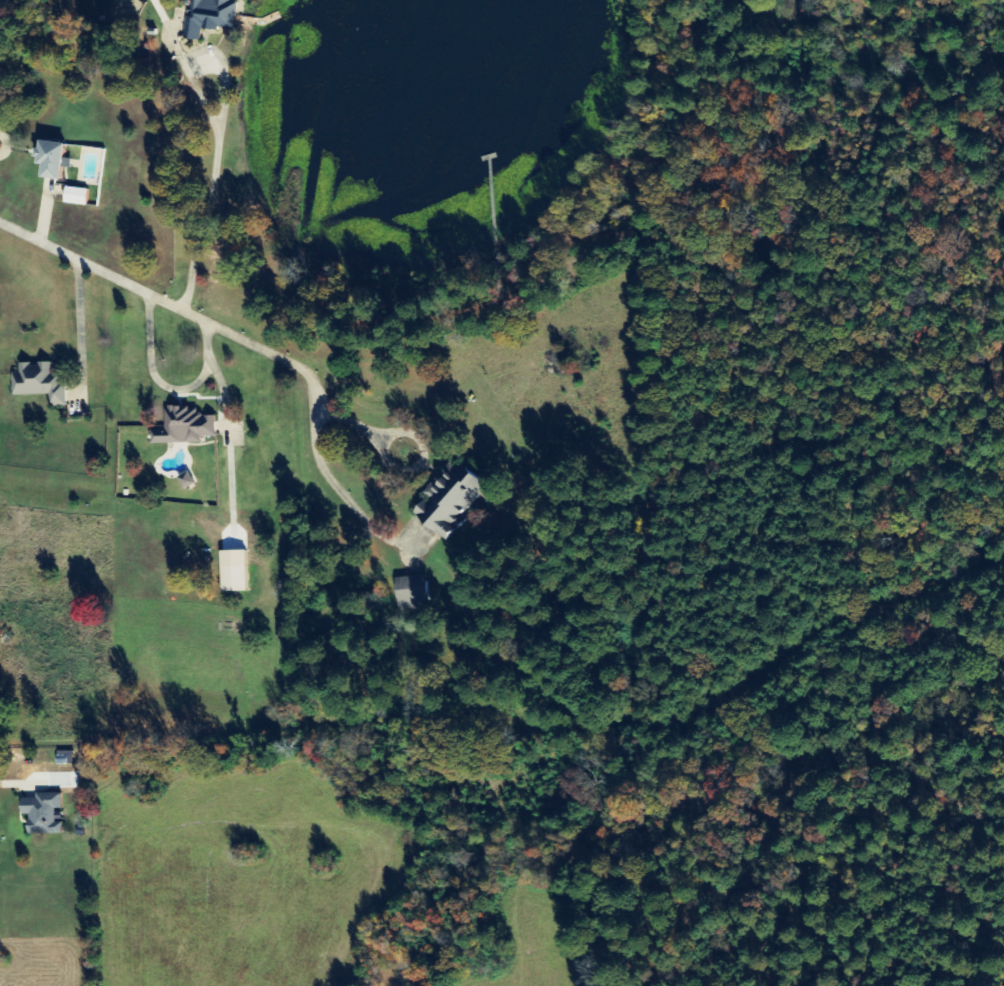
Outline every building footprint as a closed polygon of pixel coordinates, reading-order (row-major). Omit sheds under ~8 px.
[(203,41),(205,28),(238,32),(240,4),(234,3),(234,0),(195,0),(194,9),(189,9),(186,40),(203,41)] [(72,145),(45,142),(42,166),(49,167),(47,179),(68,182),(69,168),(72,145)] [(92,190),(69,189),(68,205),(91,207),(92,190)] [(51,396),(52,408),(68,408),(67,373),(56,373),(55,365),(22,365),(23,374),(15,374),(16,397),(51,396)] [(155,445),(204,445),(203,438),(218,438),(218,417),(202,417),(202,408),(168,409),(168,431),(155,431),(155,445)] [(188,491),(198,486),(192,474),(181,479),(188,491)] [(251,568),(226,569),(227,594),(252,593),(251,568)] [(402,612),(433,610),(432,578),(401,579),(402,612)] [(32,817),(32,836),(65,836),(65,814),(65,795),(39,795),(39,800),(25,800),(25,817),(32,817)]
